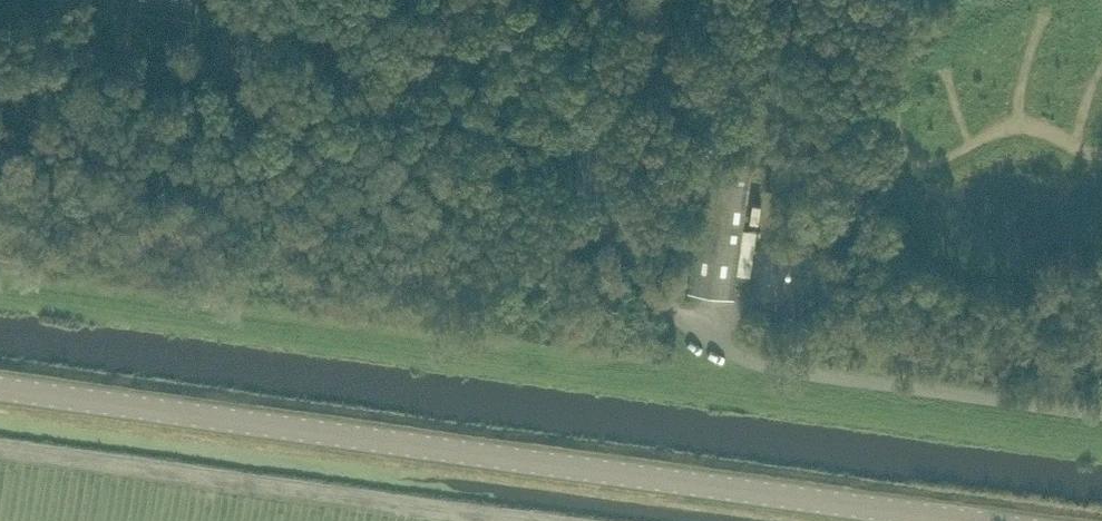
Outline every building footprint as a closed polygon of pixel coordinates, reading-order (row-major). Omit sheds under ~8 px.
[(731,293),(749,170),(705,164),(688,287),(731,293)] [(788,183),(754,179),(747,228),(781,233),(788,183)] [(827,243),(826,221),(816,221),(817,243),(827,243)]
